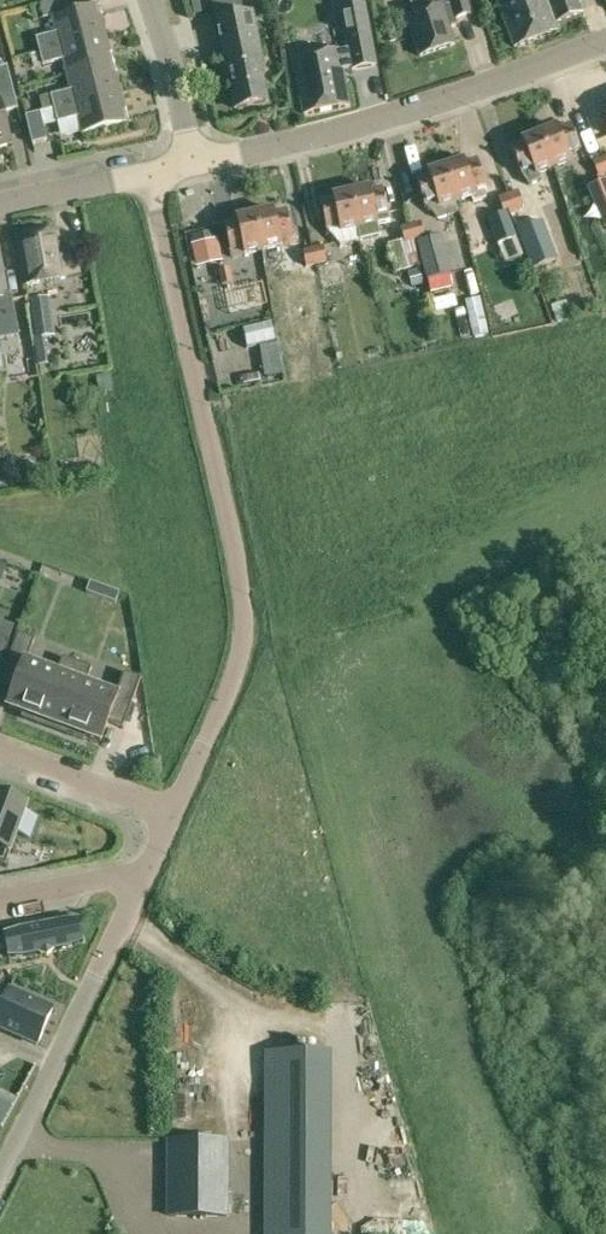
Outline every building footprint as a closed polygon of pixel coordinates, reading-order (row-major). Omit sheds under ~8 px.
[(40,4),(44,18),(52,16),(73,11),(71,0),(56,0),(40,4)] [(472,14),(467,0),(410,0),(415,15),(406,18),(420,56),(454,45),(447,25),(455,22),(454,19),(472,14)] [(582,12),(577,0),(504,0),(498,2),(514,47),(557,31),(554,23),(582,12)] [(191,4),(193,16),(201,14),(199,2),(191,4)] [(340,8),(348,47),(293,57),(304,113),(348,105),(342,71),(377,64),(366,3),(340,8)] [(35,37),(39,51),(105,34),(98,4),(73,11),(52,16),(56,32),(35,37)] [(216,19),(234,108),(268,101),(260,63),(263,62),(252,12),(216,19)] [(63,59),(66,74),(113,63),(105,34),(39,51),(39,53),(42,65),(63,59)] [(42,65),(39,53),(31,55),(34,67),(42,65)] [(50,94),(53,108),(120,92),(113,63),(66,74),(70,89),(50,94)] [(11,143),(4,111),(18,108),(7,65),(0,66),(0,146),(11,143)] [(120,92),(53,108),(57,122),(77,117),(81,132),(127,121),(120,92)] [(53,108),(50,94),(39,97),(43,111),(53,108)] [(25,115),(32,143),(47,139),(40,111),(25,115)] [(557,125),(539,132),(553,167),(571,160),(569,154),(580,149),(570,125),(559,130),(557,125)] [(553,167),(539,132),(521,140),(523,144),(511,148),(521,173),(532,168),(535,175),(553,167)] [(602,157),(592,161),(598,177),(605,174),(605,167),(602,157)] [(445,165),(457,202),(472,197),(474,201),(486,197),(485,185),(477,159),(465,163),(463,159),(445,165)] [(456,202),(457,202),(445,165),(427,171),(428,176),(416,179),(425,206),(437,219),(459,212),(456,202)] [(599,207),(605,204),(605,180),(590,186),(599,207)] [(370,187),(351,191),(360,227),(378,223),(377,215),(389,213),(382,188),(371,190),(370,187)] [(360,227),(351,191),(332,195),(333,199),(321,202),(328,231),(340,246),(360,241),(357,227),(360,227)] [(519,193),(509,196),(516,216),(522,214),(520,209),(525,207),(519,193)] [(509,196),(499,200),(503,213),(507,211),(510,210),(512,217),(516,216),(509,196)] [(273,209),(255,213),(264,249),(283,245),(283,247),(295,244),(287,210),(274,213),(273,209)] [(503,213),(488,217),(497,244),(516,238),(507,211),(503,213)] [(264,249),(255,213),(236,217),(237,221),(225,224),(231,250),(244,247),(245,254),(264,249)] [(538,217),(517,226),(530,259),(551,251),(538,217)] [(422,264),(426,278),(449,271),(438,235),(426,239),(421,222),(410,225),(415,242),(422,264)] [(396,272),(422,264),(415,242),(410,225),(400,228),(404,240),(389,244),(396,272)] [(17,238),(25,285),(64,278),(56,231),(17,238)] [(216,240),(192,246),(196,267),(221,262),(216,240)] [(313,247),(317,264),(327,262),(324,245),(313,247)] [(307,266),(317,264),(313,247),(304,249),(307,266)] [(551,251),(530,259),(535,272),(556,263),(551,251)] [(419,268),(409,271),(413,285),(423,282),(419,268)] [(233,282),(230,269),(219,271),(222,285),(233,282)] [(449,271),(426,278),(429,289),(430,294),(454,287),(449,271)] [(308,279),(311,308),(331,306),(328,277),(308,279)] [(30,300),(39,367),(47,365),(48,365),(44,338),(54,336),(49,297),(30,300)] [(474,303),(479,338),(500,335),(494,300),(474,303)] [(47,365),(39,367),(40,376),(48,375),(47,365)] [(62,475),(70,474),(68,463),(60,464),(62,475)] [(100,597),(104,587),(90,582),(86,592),(100,597)] [(118,592),(104,587),(100,597),(115,602),(118,592)] [(53,728),(77,662),(63,657),(56,673),(26,662),(35,639),(18,632),(0,681),(0,683),(14,688),(7,707),(24,713),(22,717),(53,728)] [(9,641),(0,638),(0,665),(9,641)] [(53,728),(83,740),(85,736),(101,742),(108,723),(123,728),(141,678),(124,672),(116,695),(86,684),(92,667),(77,662),(53,728)] [(16,834),(29,838),(36,817),(24,813),(27,805),(0,795),(0,862),(5,864),(16,834)] [(19,928),(3,933),(8,957),(25,956),(38,953),(40,955),(41,954),(47,956),(52,952),(54,952),(54,950),(68,947),(84,942),(79,918),(63,919),(19,928)] [(0,1015),(0,1027),(40,1044),(55,1009),(11,990),(0,1015)] [(2,1126),(10,1111),(0,1106),(0,1125),(2,1126)] [(169,1140),(169,1215),(227,1216),(227,1140),(169,1140)]
